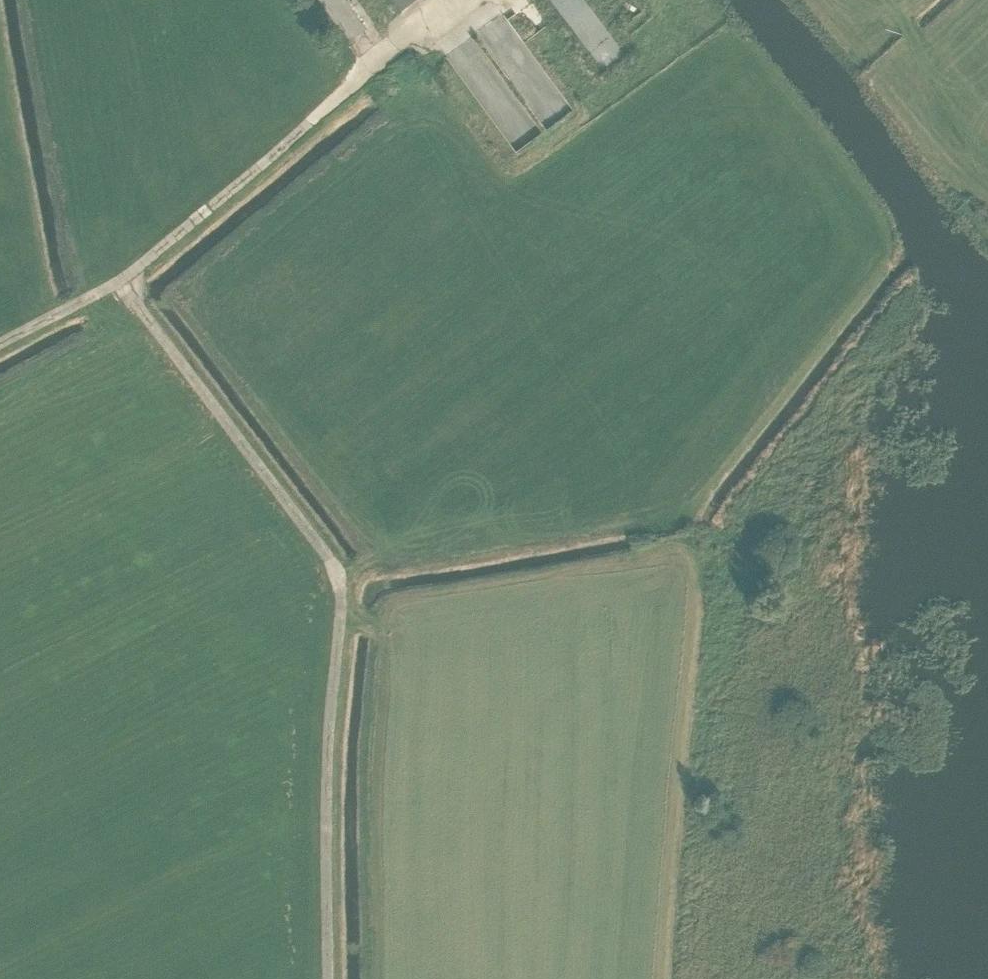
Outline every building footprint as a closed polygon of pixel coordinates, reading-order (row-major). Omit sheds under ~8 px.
[(401,11),(416,0),(392,0),(401,11)] [(559,12),(581,0),(552,0),(559,12)]
